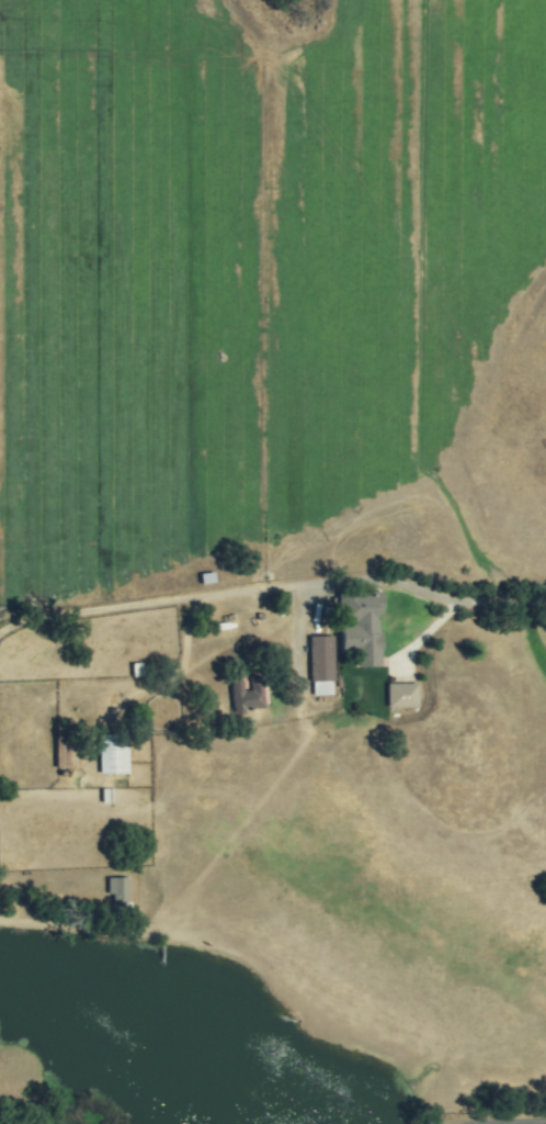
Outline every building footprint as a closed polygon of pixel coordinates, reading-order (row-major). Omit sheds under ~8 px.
[(337,593),(337,617),(349,617),(349,625),(340,625),(340,651),(354,651),(354,667),(379,666),(378,614),(382,614),(382,593),(337,593)] [(309,637),(310,695),(333,695),(332,636),(309,637)] [(263,708),(261,676),(249,677),(250,689),(241,690),(241,679),(229,681),(231,715),(244,713),(244,709),(263,708)] [(386,684),(386,708),(418,707),(417,683),(386,684)] [(56,727),(54,766),(72,767),(73,728),(56,727)] [(98,735),(99,774),(127,773),(126,734),(98,735)] [(106,878),(107,895),(112,893),(112,906),(127,906),(126,878),(106,878)]
